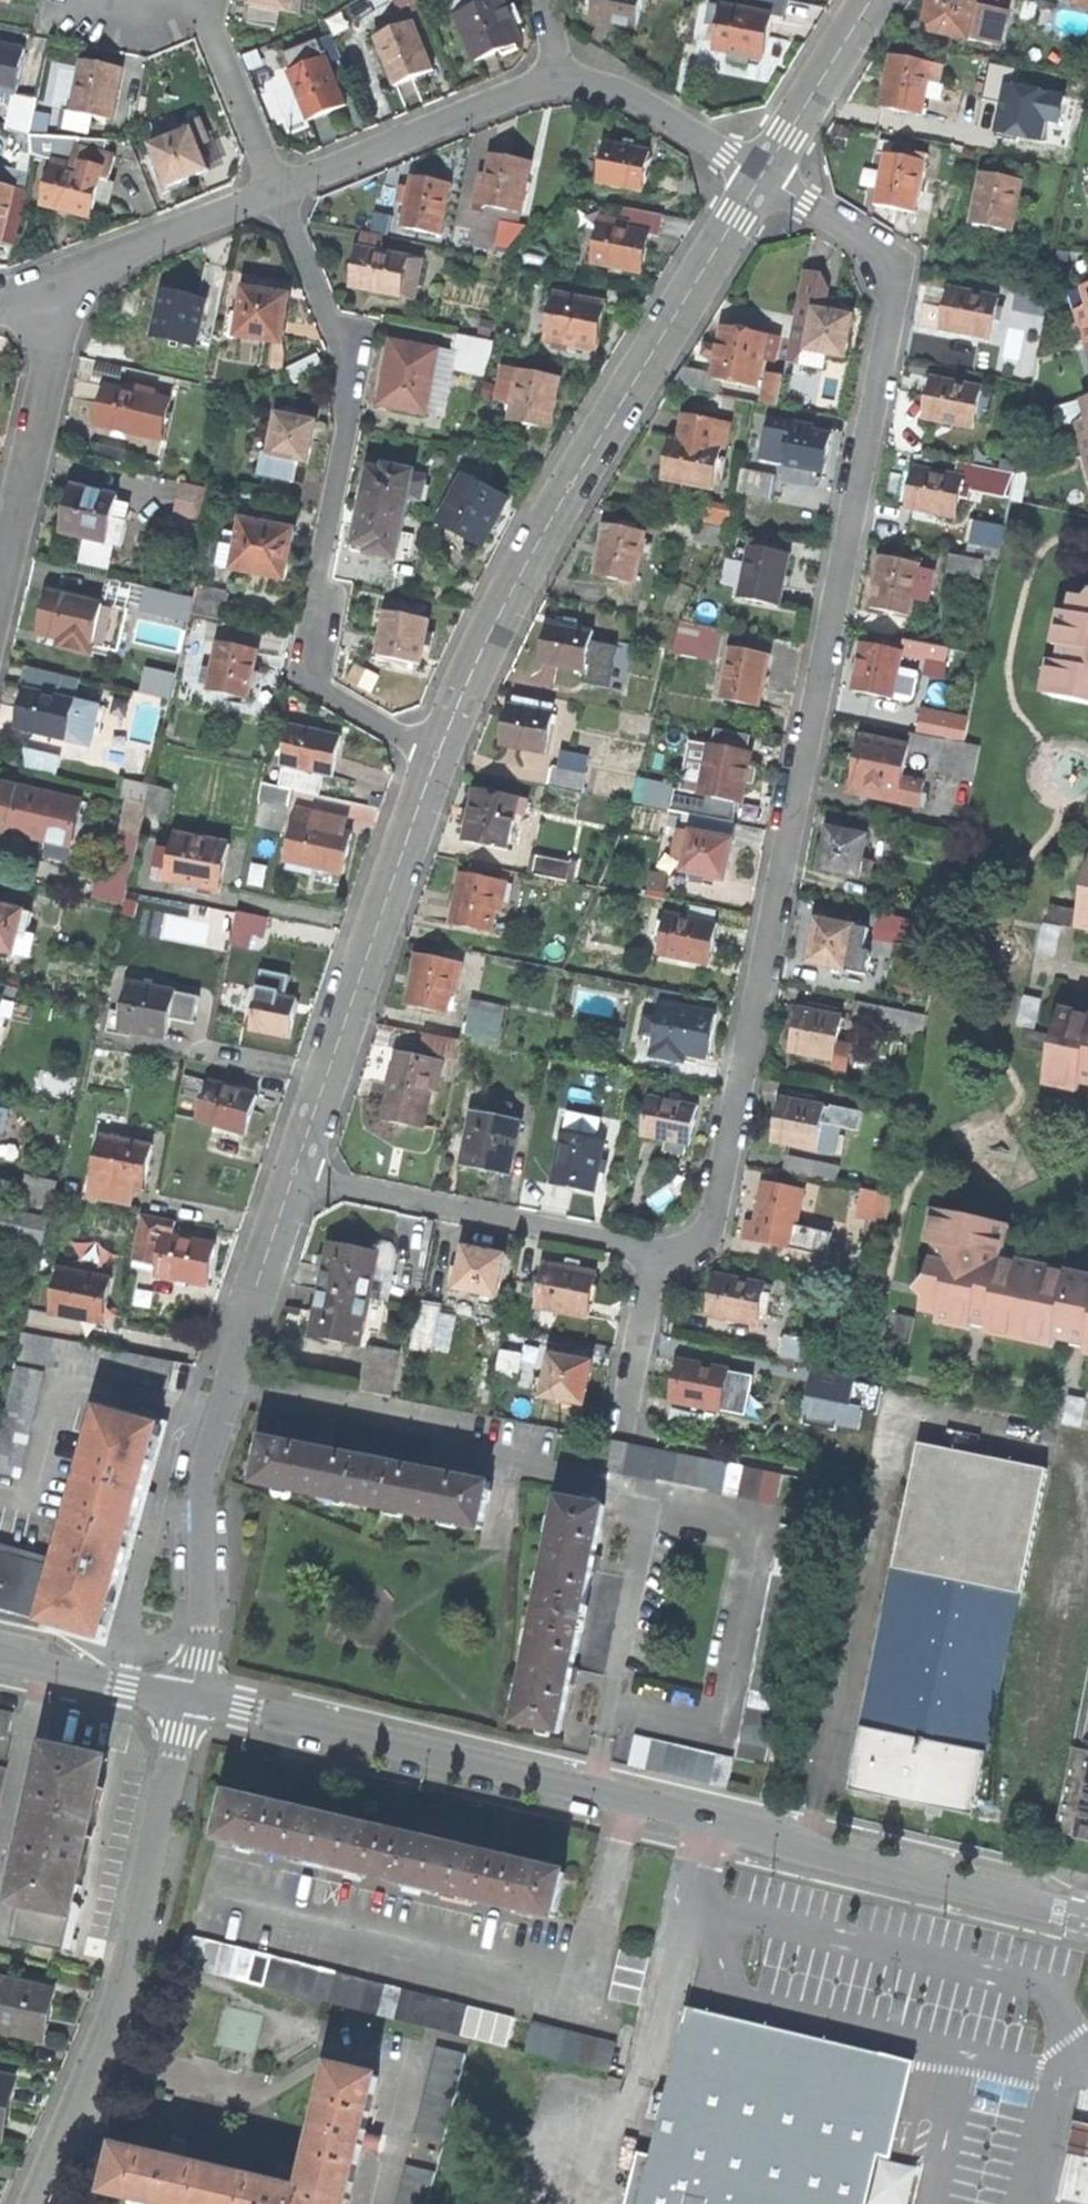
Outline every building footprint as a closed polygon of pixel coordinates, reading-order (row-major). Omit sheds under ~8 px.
[(274,31),(278,14),(288,16),(288,13),(300,16),(303,1),(296,0),(251,0),(246,25),(274,31)] [(405,9),(420,0),(400,0),(405,9)] [(521,46),(503,2),(478,12),(473,0),(451,9),(473,65),(501,53),(503,59),(511,56),(520,52),(518,47),(521,46)] [(641,0),(594,0),(594,3),(589,26),(634,34),(641,0)] [(747,60),(761,63),(765,46),(770,20),(780,22),(784,1),(777,0),(744,0),(742,13),(710,7),(705,28),(718,30),(713,54),(728,57),(727,65),(745,68),(747,60)] [(998,14),(974,9),(976,0),(929,0),(926,13),(921,34),(990,49),(998,14)] [(1087,11),(1087,0),(1073,0),(1071,8),(1087,11)] [(998,14),(990,49),(999,51),(1007,16),(998,14)] [(432,74),(412,25),(375,41),(394,89),(414,81),(432,74)] [(325,118),(345,110),(325,62),(324,63),(316,45),(281,59),(286,71),(292,69),(295,75),(289,77),(287,78),(306,126),(325,118)] [(17,97),(24,62),(26,53),(3,48),(0,47),(0,93),(17,97)] [(936,87),(939,72),(889,61),(884,83),(878,111),(920,120),(928,85),(936,87)] [(73,107),(72,115),(88,118),(112,123),(123,72),(99,67),(82,63),(73,107)] [(286,71),(289,77),(295,75),(292,69),(286,71)] [(280,100),(265,107),(278,137),(293,131),(280,100)] [(37,108),(21,104),(13,136),(19,137),(31,140),(37,108)] [(83,143),(88,118),(72,115),(73,107),(64,105),(58,142),(76,143),(83,143)] [(152,149),(168,190),(189,182),(207,175),(198,151),(208,147),(199,125),(189,129),(191,134),(152,149)] [(33,160),(31,140),(19,137),(13,159),(33,163),(33,160)] [(58,142),(31,140),(33,160),(42,161),(53,158),(54,162),(43,209),(72,217),(92,222),(101,182),(110,184),(116,160),(80,151),(77,154),(73,150),(76,143),(58,142)] [(905,150),(874,143),(870,161),(882,163),(878,179),(877,185),(876,190),(873,209),(912,217),(913,213),(926,215),(931,187),(918,184),(923,160),(904,156),(905,150)] [(597,188),(641,197),(649,157),(627,152),(605,148),(597,188)] [(479,178),(473,207),(520,217),(530,167),(506,162),(490,159),(486,179),(479,178)] [(865,188),(876,190),(877,185),(878,179),(867,177),(865,188)] [(986,230),(1008,235),(1019,185),(979,177),(969,226),(986,230)] [(422,184),(409,182),(399,230),(440,238),(449,189),(422,184)] [(15,251),(30,197),(0,189),(0,247),(15,251)] [(630,229),(599,223),(590,268),(639,277),(643,260),(647,238),(629,234),(630,229)] [(419,263),(358,249),(353,275),(350,291),(398,302),(403,279),(416,282),(419,263)] [(804,272),(790,347),(826,355),(845,359),(849,341),(854,318),(832,313),(833,306),(824,304),(827,290),(819,274),(804,272)] [(237,341),(280,347),(285,317),(287,301),(270,298),(271,288),(252,286),(250,296),(243,294),(237,341)] [(997,308),(999,300),(949,290),(945,310),(941,330),(991,339),(995,323),(997,308)] [(1016,296),(1014,306),(1045,312),(1047,302),(1016,296)] [(203,307),(164,297),(161,311),(154,341),(194,350),(203,307)] [(552,297),(543,345),(594,354),(599,329),(603,307),(552,297)] [(1085,344),(1087,343),(1087,307),(1075,311),(1085,344)] [(1004,309),(997,308),(995,323),(1001,324),(1004,309)] [(764,352),(767,337),(736,331),(723,328),(713,377),(712,380),(719,382),(757,389),(764,352)] [(453,337),(449,357),(452,358),(450,371),(481,377),(488,344),(453,337)] [(767,337),(764,352),(776,354),(779,339),(767,337)] [(430,383),(435,355),(390,346),(385,370),(377,409),(423,418),(430,383)] [(823,370),(826,355),(790,347),(787,362),(823,370)] [(447,386),(450,371),(452,358),(449,357),(435,355),(430,383),(447,386)] [(312,364),(289,375),(296,389),(320,378),(312,364)] [(717,395),(719,382),(712,380),(713,377),(685,370),(676,386),(717,395)] [(504,373),(499,395),(512,397),(507,425),(548,433),(553,404),(557,383),(504,373)] [(763,403),(776,406),(782,377),(772,375),(770,382),(768,382),(763,403)] [(980,396),(982,389),(931,379),(928,399),(924,419),(974,429),(977,411),(980,396)] [(155,394),(129,387),(128,393),(105,388),(100,409),(96,429),(161,443),(170,402),(154,399),(155,394)] [(987,398),(980,396),(977,411),(984,412),(987,398)] [(1085,456),(1087,455),(1087,399),(1082,401),(1087,419),(1075,423),(1085,456)] [(719,461),(721,449),(725,450),(731,425),(684,415),(679,441),(670,440),(667,457),(662,480),(713,490),(716,473),(722,474),(724,462),(719,461)] [(277,418),(268,459),(295,465),(306,467),(312,441),(315,427),(277,418)] [(814,429),(770,420),(762,463),(784,467),(811,472),(823,474),(826,461),(830,437),(813,433),(814,429)] [(295,465),(268,459),(262,458),(258,479),(290,486),(295,465)] [(1015,476),(1015,474),(959,463),(956,477),(964,478),(960,498),(970,500),(971,492),(1010,500),(1015,476)] [(808,487),(811,472),(784,467),(781,482),(808,487)] [(906,508),(955,518),(960,498),(964,478),(956,477),(914,468),(909,490),(906,508)] [(363,492),(359,510),(403,519),(412,476),(382,470),(381,476),(367,473),(363,492)] [(742,470),(737,494),(772,502),(777,477),(742,470)] [(1010,500),(1021,503),(1026,479),(1015,476),(1010,500)] [(462,478),(436,529),(479,551),(491,528),(505,501),(462,478)] [(217,493),(184,486),(177,519),(210,526),(217,493)] [(62,536),(120,549),(125,524),(113,522),(118,499),(72,489),(67,514),(62,536)] [(710,502),(705,522),(724,526),(729,506),(710,502)] [(364,559),(393,563),(403,519),(359,510),(355,530),(352,549),(365,552),(364,559)] [(1005,528),(972,522),(965,558),(982,561),(999,564),(1005,528)] [(694,542),(719,547),(723,529),(698,524),(694,542)] [(222,548),(217,571),(283,585),(289,560),(294,536),(242,525),(236,551),(222,548)] [(594,576),(635,583),(646,534),(605,526),(600,548),(594,576)] [(777,529),(766,527),(764,537),(775,539),(777,529)] [(750,540),(749,547),(764,550),(766,543),(750,540)] [(764,550),(749,547),(739,598),(780,606),(785,579),(790,555),(764,550)] [(1087,568),(1087,551),(1083,550),(1080,566),(1087,568)] [(979,578),(982,561),(965,558),(952,555),(948,572),(979,578)] [(901,556),(900,562),(915,565),(916,559),(901,556)] [(920,570),(920,566),(915,565),(900,562),(879,558),(874,582),(869,607),(911,615),(914,599),(920,570)] [(933,573),(920,570),(914,599),(927,602),(933,573)] [(188,619),(222,626),(228,597),(195,591),(193,601),(188,619)] [(116,656),(126,613),(48,596),(43,617),(39,639),(59,643),(58,652),(90,659),(92,651),(116,656)] [(1072,596),(1068,614),(1060,612),(1053,646),(1062,648),(1059,664),(1050,662),(1043,695),(1087,705),(1087,600),(1072,596)] [(373,659),(417,667),(421,649),(425,624),(382,616),(373,659)] [(567,620),(566,627),(576,629),(578,622),(567,620)] [(723,631),(680,622),(673,653),(717,662),(723,631)] [(541,663),(586,671),(593,632),(576,629),(566,627),(549,624),(545,642),(541,663)] [(947,648),(904,640),(902,652),(901,654),(944,663),(947,648)] [(738,644),(737,651),(748,653),(749,646),(738,644)] [(901,654),(902,652),(862,644),(857,667),(852,691),(892,699),(894,694),(901,696),(904,678),(897,677),(901,654)] [(206,695),(245,703),(250,678),(255,655),(216,647),(206,695)] [(748,653),(737,651),(728,649),(719,700),(760,708),(765,681),(770,657),(748,653)] [(150,665),(143,690),(173,698),(180,674),(150,665)] [(98,710),(25,693),(21,712),(16,733),(89,750),(98,710)] [(497,748),(541,757),(549,717),(506,708),(501,728),(497,748)] [(917,735),(934,739),(946,741),(964,745),(969,719),(927,712),(922,715),(917,735)] [(318,798),(322,779),(330,780),(333,763),(338,740),(288,730),(280,770),(283,771),(279,790),(289,792),(318,798)] [(715,730),(712,745),(747,753),(750,738),(715,730)] [(911,734),(909,747),(908,750),(931,755),(932,749),(944,751),(946,741),(934,739),(917,735),(911,734)] [(908,750),(909,747),(861,738),(856,762),(851,786),(860,788),(859,795),(897,803),(920,808),(924,784),(902,779),(908,750)] [(973,781),(979,748),(964,745),(946,741),(944,751),(932,749),(931,755),(928,771),(973,781)] [(688,792),(739,802),(741,802),(745,780),(751,753),(747,753),(712,745),(710,745),(710,748),(692,744),(683,785),(689,786),(688,792)] [(558,755),(555,771),(582,777),(585,759),(558,755)] [(549,770),(546,789),(578,796),(582,777),(555,771),(549,770)] [(150,789),(122,783),(119,796),(118,799),(126,801),(146,805),(150,789)] [(279,790),(260,786),(257,804),(285,810),(289,792),(279,790)] [(80,805),(3,787),(0,801),(0,836),(10,838),(11,841),(25,844),(26,842),(70,853),(80,805)] [(734,824),(739,802),(688,792),(674,788),(669,811),(683,813),(734,824)] [(462,845),(506,853),(516,801),(472,793),(468,816),(462,845)] [(138,838),(146,805),(126,801),(118,834),(138,838)] [(343,822),(293,811),(282,866),(285,867),(283,878),(337,890),(340,878),(342,878),(345,864),(350,838),(340,836),(343,822)] [(683,813),(680,831),(691,833),(733,839),(736,824),(734,824),(683,813)] [(821,870),(858,878),(866,837),(829,830),(824,852),(821,870)] [(688,849),(691,833),(680,831),(677,847),(688,849)] [(733,839),(691,833),(688,849),(683,873),(693,875),(704,877),(726,882),(730,863),(735,840),(733,839)] [(165,886),(217,897),(221,879),(227,849),(175,838),(171,856),(160,854),(156,873),(167,875),(165,886)] [(536,859),(532,877),(565,884),(569,866),(536,859)] [(129,879),(99,873),(92,902),(123,908),(129,879)] [(703,884),(704,877),(693,875),(691,881),(703,884)] [(499,916),(505,887),(460,877),(454,902),(449,928),(489,936),(494,915),(499,916)] [(670,880),(651,877),(649,890),(668,893),(670,880)] [(1078,929),(1087,931),(1087,881),(1078,929)] [(1046,922),(1072,927),(1075,912),(1051,906),(1046,922)] [(714,914),(686,908),(683,923),(664,919),(661,931),(654,930),(652,941),(659,942),(656,959),(706,969),(709,950),(714,929),(711,928),(714,914)] [(0,910),(0,955),(27,962),(32,942),(25,940),(31,917),(0,910)] [(246,952),(252,919),(234,916),(228,949),(246,952)] [(269,922),(252,919),(246,952),(263,955),(269,922)] [(913,927),(877,919),(873,940),(908,948),(913,927)] [(860,961),(847,958),(852,932),(814,925),(810,946),(806,967),(856,978),(860,961)] [(1061,928),(1045,925),(1038,954),(1055,958),(1061,928)] [(404,1009),(445,1017),(449,997),(454,998),(460,971),(455,970),(455,967),(415,958),(409,984),(404,1009)] [(118,1032),(163,1042),(167,1025),(173,996),(127,987),(121,1018),(110,1015),(105,1036),(117,1039),(118,1032)] [(17,992),(0,988),(0,1022),(1,1020),(26,1025),(29,1008),(14,1006),(17,992)] [(279,995),(257,991),(248,1034),(286,1041),(291,1021),(294,1004),(278,1001),(279,995)] [(910,1010),(927,1013),(930,998),(913,994),(910,1010)] [(1018,1026),(1035,1030),(1041,1000),(1024,997),(1018,1026)] [(919,1018),(854,1004),(850,1024),(877,1030),(880,1020),(917,1028),(919,1018)] [(714,1020),(660,1008),(656,1028),(652,1044),(649,1060),(681,1067),(683,1057),(706,1062),(709,1046),(714,1020)] [(1061,1010),(1045,1085),(1078,1092),(1080,1084),(1087,1086),(1087,1016),(1061,1010)] [(850,1049),(835,1046),(840,1022),(796,1013),(792,1036),(788,1055),(831,1064),(829,1073),(844,1076),(850,1049)] [(637,1041),(652,1044),(656,1028),(641,1025),(637,1041)] [(465,1026),(461,1044),(493,1050),(496,1032),(465,1026)] [(1020,1047),(1045,1052),(1049,1035),(1024,1031),(1020,1047)] [(417,1054),(456,1062),(461,1044),(421,1036),(417,1054)] [(380,1124),(421,1133),(429,1094),(435,1096),(441,1066),(394,1056),(387,1088),(380,1124)] [(249,1120),(255,1099),(209,1085),(197,1125),(243,1138),(249,1120)] [(667,1104),(648,1099),(639,1140),(663,1145),(661,1154),(680,1159),(682,1149),(686,1150),(689,1134),(695,1110),(677,1106),(679,1098),(669,1096),(667,1104)] [(821,1102),(793,1097),(791,1105),(779,1102),(775,1124),(771,1145),(834,1157),(840,1132),(821,1128),(824,1111),(820,1110),(821,1102)] [(516,1126),(506,1124),(509,1111),(495,1108),(492,1121),(469,1117),(459,1169),(483,1173),(506,1178),(516,1126)] [(569,1191),(590,1196),(600,1146),(561,1138),(551,1188),(569,1191)] [(131,1211),(134,1196),(142,1197),(144,1186),(151,1149),(99,1140),(90,1187),(92,1187),(88,1202),(131,1211)] [(836,1170),(785,1160),(782,1176),(832,1186),(836,1170)] [(50,1219),(58,1187),(25,1179),(17,1211),(50,1219)] [(825,1261),(830,1236),(793,1228),(800,1194),(762,1186),(758,1209),(754,1227),(745,1225),(741,1243),(825,1261)] [(886,1203),(868,1198),(865,1209),(883,1213),(886,1203)] [(50,1222),(0,1210),(0,1237),(44,1246),(50,1222)] [(978,1324),(988,1326),(1003,1259),(1009,1226),(934,1211),(927,1244),(935,1245),(921,1312),(938,1315),(936,1324),(970,1331),(972,1323),(978,1324)] [(343,1234),(374,1240),(379,1222),(347,1215),(343,1234)] [(134,1263),(147,1266),(153,1237),(140,1234),(134,1263)] [(155,1279),(204,1290),(207,1275),(213,1249),(163,1239),(155,1279)] [(323,1269),(318,1293),(366,1302),(382,1305),(391,1258),(390,1252),(386,1248),(381,1247),(375,1247),(371,1250),(371,1256),(327,1247),(323,1269)] [(493,1301),(502,1260),(477,1255),(462,1251),(453,1292),(493,1301)] [(1055,1340),(1069,1272),(1003,1259),(988,1326),(987,1334),(1053,1348),(1055,1340)] [(543,1268),(534,1312),(585,1322),(589,1301),(594,1279),(586,1277),(587,1269),(568,1265),(566,1273),(543,1268)] [(49,1317),(83,1324),(100,1328),(102,1315),(109,1282),(58,1271),(49,1317)] [(1069,1272),(1055,1340),(1078,1345),(1087,1347),(1085,1354),(1087,1355),(1087,1276),(1069,1272)] [(754,1331),(763,1289),(713,1279),(708,1300),(704,1320),(754,1331)] [(309,1341),(358,1349),(366,1302),(318,1293),(313,1318),(309,1341)] [(430,1355),(439,1312),(418,1308),(409,1351),(430,1355)] [(79,1344),(83,1324),(49,1317),(29,1312),(23,1333),(79,1344)] [(892,1342),(908,1346),(913,1322),(897,1319),(892,1342)] [(23,1333),(16,1364),(179,1397),(185,1367),(79,1344),(23,1333)] [(817,1347),(781,1340),(777,1362),(812,1369),(817,1347)] [(494,1378),(514,1381),(518,1357),(498,1353),(494,1378)] [(390,1399),(397,1362),(366,1357),(360,1387),(359,1393),(390,1399)] [(541,1401),(581,1409),(586,1384),(589,1366),(550,1358),(541,1401)] [(742,1418),(750,1380),(727,1376),(727,1374),(677,1363),(673,1381),(668,1403),(742,1418)] [(19,1483),(43,1378),(14,1372),(0,1433),(0,1478),(19,1483)] [(1062,1428),(1074,1430),(1080,1405),(1068,1402),(1062,1428)] [(89,1634),(106,1624),(126,1550),(122,1549),(131,1515),(136,1517),(160,1428),(103,1413),(88,1464),(91,1465),(89,1472),(87,1479),(84,1479),(63,1556),(65,1557),(61,1570),(0,1553),(0,1610),(11,1613),(89,1634)] [(254,1485),(366,1508),(375,1463),(326,1453),(326,1450),(318,1449),(312,1448),(311,1450),(263,1441),(254,1485)] [(737,1502),(744,1470),(612,1444),(605,1477),(737,1502)] [(1021,1596),(1046,1471),(918,1445),(892,1569),(895,1570),(850,1791),(934,1808),(974,1816),(1019,1595),(1021,1596)] [(422,1472),(375,1463),(366,1508),(480,1530),(489,1486),(439,1476),(439,1473),(432,1472),(424,1470),(422,1472)] [(560,1500),(537,1613),(579,1621),(588,1572),(592,1573),(593,1566),(595,1559),(591,1558),(601,1508),(560,1500)] [(811,1534),(780,1528),(733,1761),(764,1767),(811,1534)] [(513,1724),(557,1734),(567,1683),(569,1684),(571,1677),(572,1671),(569,1670),(579,1621),(537,1613),(513,1724)] [(19,1712),(21,1699),(0,1696),(0,1709),(19,1712)] [(10,1738),(15,1712),(0,1710),(0,1736),(10,1738)] [(725,1792),(732,1763),(648,1743),(642,1769),(659,1773),(659,1776),(725,1792)] [(1087,1844),(1087,1746),(1081,1744),(1079,1754),(1070,1752),(1053,1837),(1087,1844)] [(106,1766),(53,1753),(21,1899),(73,1911),(79,1885),(86,1887),(93,1851),(106,1790),(101,1789),(106,1766)] [(793,1772),(804,1774),(808,1757),(796,1755),(793,1772)] [(221,1840),(332,1866),(343,1822),(287,1809),(231,1796),(221,1840)] [(399,1835),(343,1822),(332,1866),(443,1893),(454,1849),(399,1835)] [(556,1919),(565,1875),(504,1860),(454,1849),(443,1893),(556,1919)] [(189,1969),(469,2040),(613,2076),(621,2047),(196,1941),(189,1969)] [(621,1951),(610,1997),(641,2004),(652,1958),(621,1951)] [(0,1979),(0,2029),(45,2038),(51,2012),(56,1989),(0,1979)] [(878,2162),(893,2166),(916,2069),(899,2065),(901,2060),(884,2055),(869,2052),(868,2056),(688,2013),(650,2168),(637,2165),(628,2203),(867,2203),(878,2162)] [(413,2134),(445,2144),(466,2055),(436,2047),(413,2134)] [(340,2199),(349,2201),(361,2148),(377,2151),(379,2142),(381,2135),(365,2131),(377,2076),(333,2066),(304,2190),(289,2187),(293,2170),(284,2168),(278,2167),(273,2184),(183,2161),(186,2145),(177,2144),(169,2142),(165,2158),(119,2147),(107,2193),(154,2203),(338,2203),(340,2199)] [(0,2076),(0,2138),(4,2139),(10,2109),(17,2080),(0,2076)] [(1087,2163),(1087,2128),(1071,2124),(1063,2157),(1087,2163)] [(437,2173),(406,2165),(396,2203),(430,2203),(437,2173)]
